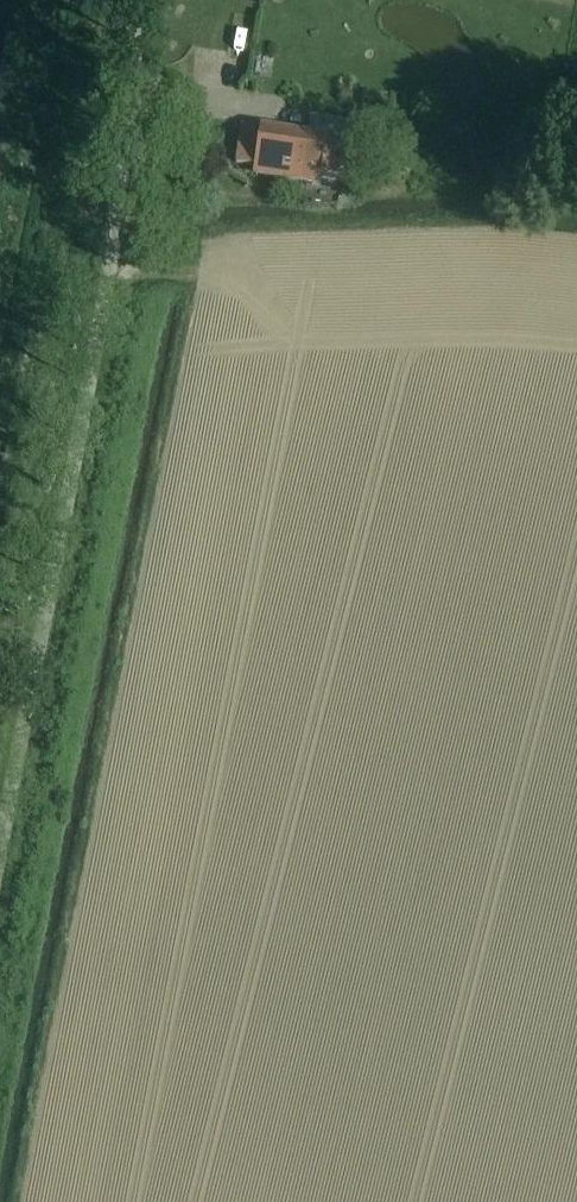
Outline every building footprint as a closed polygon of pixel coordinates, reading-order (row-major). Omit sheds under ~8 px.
[(242,127),(237,161),(259,164),(257,172),(295,178),(295,177),(321,180),(321,177),(343,180),(344,180),(350,139),(346,138),(349,120),(310,114),(307,132),(265,126),(243,122),(242,127)]
